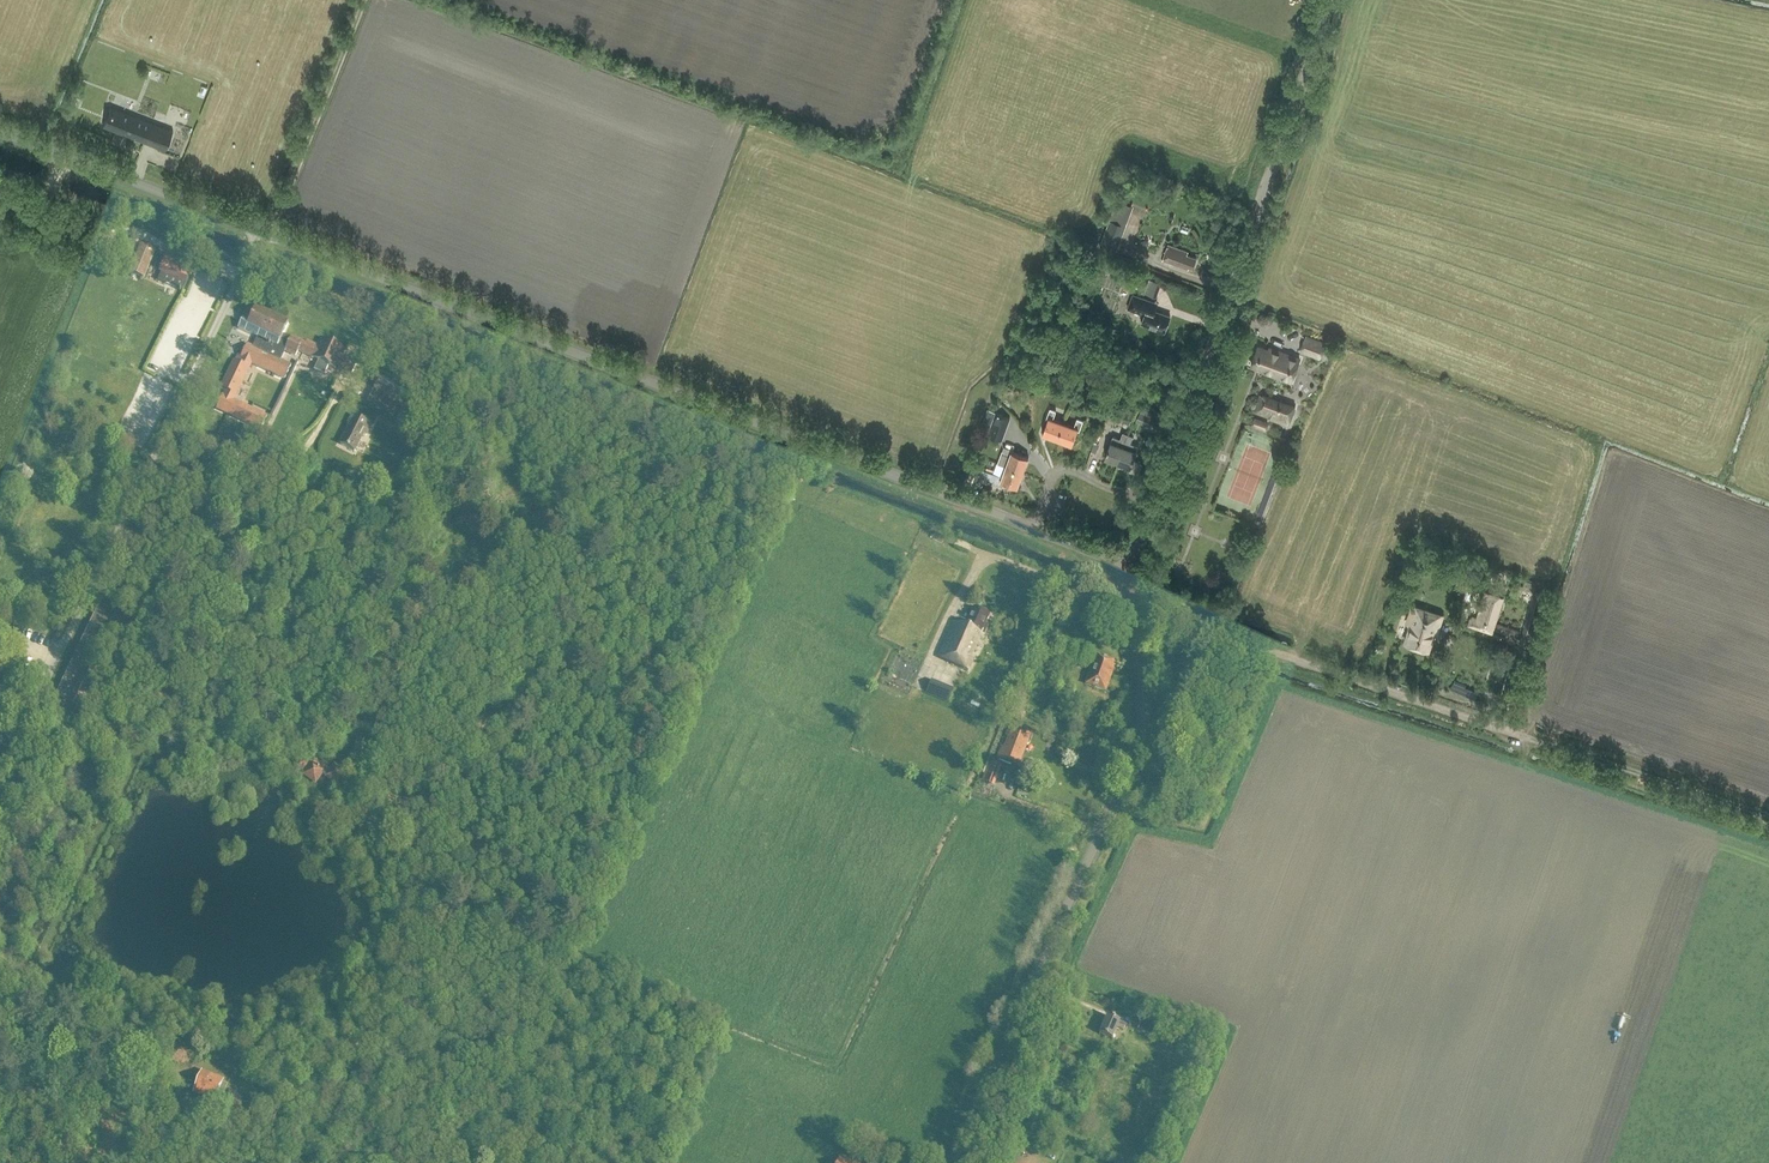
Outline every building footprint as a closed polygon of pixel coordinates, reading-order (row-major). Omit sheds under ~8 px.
[(106,120),(103,127),(124,135),(125,132),(146,140),(152,123),(136,117),(135,119),(111,110),(107,120),(106,120)] [(160,136),(156,147),(165,151),(170,140),(160,136)] [(1100,247),(1116,253),(1126,226),(1110,220),(1100,247)] [(131,262),(137,247),(121,240),(115,256),(131,262)] [(1192,269),(1196,257),(1186,254),(1187,252),(1168,245),(1162,260),(1187,269),(1188,267),(1192,269)] [(144,281),(155,253),(141,247),(129,275),(144,281)] [(183,292),(193,268),(166,257),(159,273),(161,274),(158,282),(183,292)] [(1130,302),(1128,309),(1136,312),(1145,315),(1142,324),(1165,332),(1170,316),(1144,307),(1146,299),(1133,295),(1130,302)] [(291,340),(290,340),(283,336),(288,326),(255,310),(248,326),(241,323),(237,330),(257,339),(255,344),(283,358),(285,354),(285,353),(284,353),(291,340)] [(1306,337),(1300,352),(1320,359),(1325,344),(1306,337)] [(345,351),(319,339),(316,346),(307,342),(306,345),(303,343),(292,338),(285,353),(285,354),(295,358),(298,353),(319,362),(314,372),(324,377),(329,366),(351,377),(357,364),(342,358),(345,351)] [(281,362),(283,358),(255,344),(253,349),(246,346),(240,358),(238,357),(235,363),(233,362),(220,390),(225,393),(216,411),(260,432),(267,417),(235,402),(252,366),(285,381),(291,367),(281,362)] [(1256,346),(1250,364),(1255,366),(1266,370),(1265,374),(1291,382),(1299,358),(1273,350),(1273,352),(1262,348),(1256,346)] [(1018,379),(1023,365),(1014,362),(1009,375),(1018,379)] [(399,405),(405,393),(381,380),(374,392),(399,405)] [(399,405),(374,392),(367,405),(391,418),(399,405)] [(1260,395),(1254,412),(1277,420),(1283,404),(1260,395)] [(1057,440),(1064,423),(1053,419),(1057,409),(1051,407),(1047,416),(1049,417),(1043,434),(1057,440)] [(1147,427),(1152,413),(1141,409),(1136,422),(1147,427)] [(1011,418),(996,412),(987,435),(1002,441),(1011,418)] [(366,437),(371,427),(352,417),(347,426),(350,427),(340,446),(355,453),(364,436),(366,437)] [(1064,423),(1057,440),(1072,445),(1079,428),(1081,429),(1084,420),(1078,417),(1075,427),(1064,423)] [(1255,418),(1252,425),(1265,429),(1268,423),(1255,418)] [(1111,442),(1105,457),(1118,462),(1128,435),(1123,433),(1121,440),(1114,437),(1112,442),(1111,442)] [(1128,435),(1118,462),(1131,467),(1133,461),(1139,446),(1131,443),(1133,437),(1128,435)] [(1003,446),(997,463),(1006,467),(1023,473),(1029,458),(1012,452),(1013,449),(1003,446)] [(972,466),(969,472),(980,476),(981,476),(987,478),(1000,483),(1001,481),(1002,477),(995,475),(993,473),(972,466)] [(1002,477),(1001,481),(1018,488),(1023,473),(1006,467),(1002,477)] [(1534,593),(1536,583),(1525,580),(1523,589),(1534,593)] [(1492,632),(1503,598),(1486,592),(1478,617),(1471,615),(1468,625),(1492,632)] [(73,706),(116,614),(99,606),(56,698),(73,706)] [(1436,633),(1442,617),(1413,608),(1407,623),(1412,624),(1406,642),(1428,649),(1434,632),(1436,633)] [(961,670),(969,673),(984,640),(983,639),(988,628),(985,626),(990,617),(973,609),(966,624),(955,620),(937,659),(961,670)] [(1106,692),(1115,664),(1094,657),(1085,686),(1106,692)] [(32,676),(14,668),(0,697),(0,742),(32,676)] [(948,704),(954,689),(933,680),(927,695),(948,704)] [(1021,724),(1025,715),(1012,710),(1009,720),(1021,724)] [(1018,737),(1008,733),(1006,738),(1008,739),(1004,748),(1002,747),(997,761),(1011,766),(1012,762),(1019,765),(1030,736),(1020,733),(1018,737)] [(364,742),(357,739),(351,754),(358,757),(364,742)] [(330,770),(314,759),(302,776),(316,786),(323,777),(325,778),(324,779),(337,789),(348,774),(334,765),(330,770)] [(993,787),(1001,769),(989,764),(982,783),(993,787)] [(1126,1026),(1119,1024),(1107,1018),(1099,1036),(1111,1041),(1116,1029),(1123,1032),(1126,1026)] [(1142,1023),(1139,1031),(1154,1037),(1157,1029),(1142,1023)] [(220,1102),(227,1086),(222,1084),(223,1082),(201,1073),(193,1094),(215,1102),(215,1100),(220,1102)] [(277,1104),(282,1092),(274,1088),(269,1101),(277,1104)]
